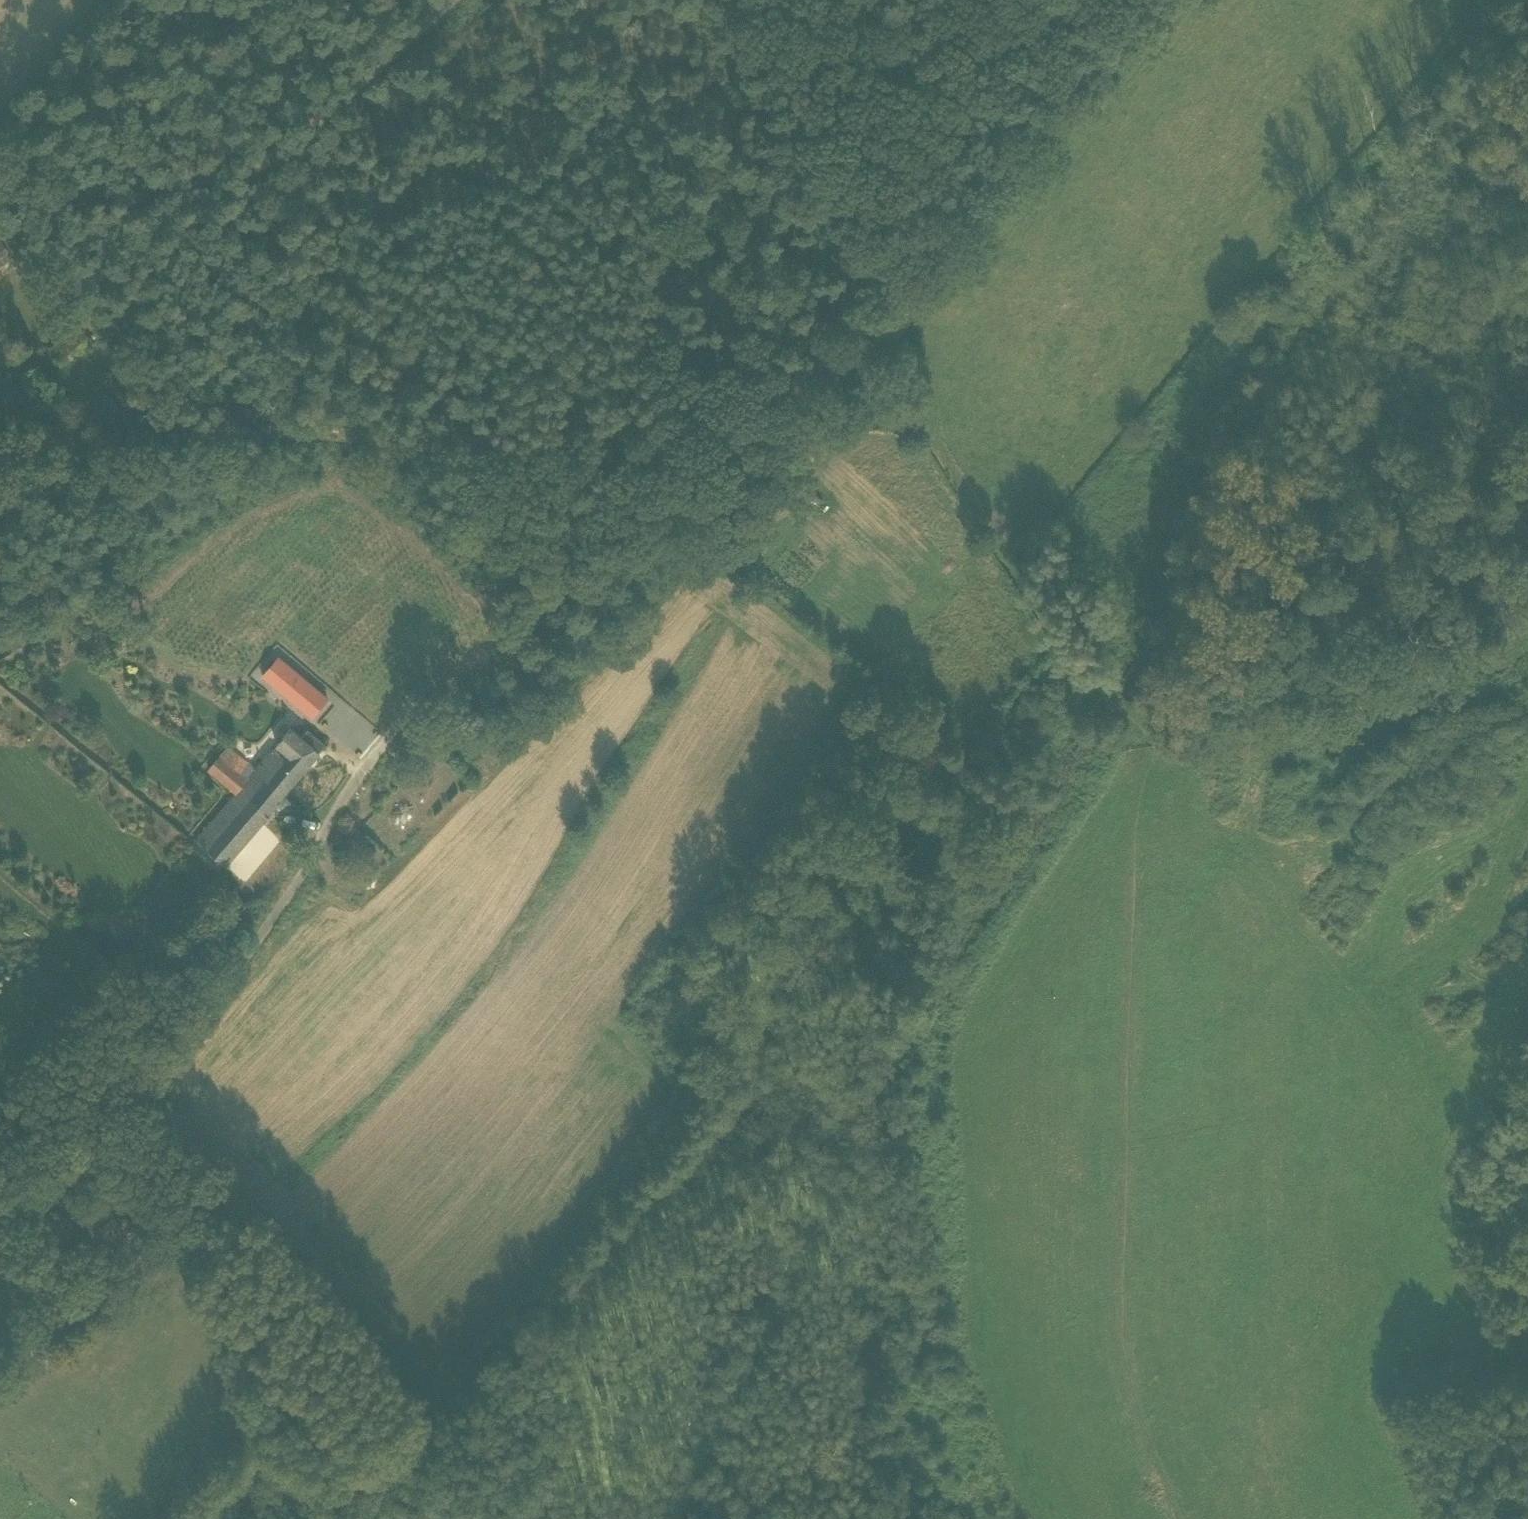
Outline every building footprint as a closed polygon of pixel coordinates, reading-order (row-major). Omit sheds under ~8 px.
[(263,676),(312,717),(328,699),(279,658),(263,676)] [(319,754),(326,745),(308,730),(301,737),(290,728),(256,770),(227,747),(209,769),(237,793),(197,841),(225,866),(307,768),(312,771),(322,758),(319,754)] [(262,894),(298,856),(281,840),(245,878),(262,894)]
